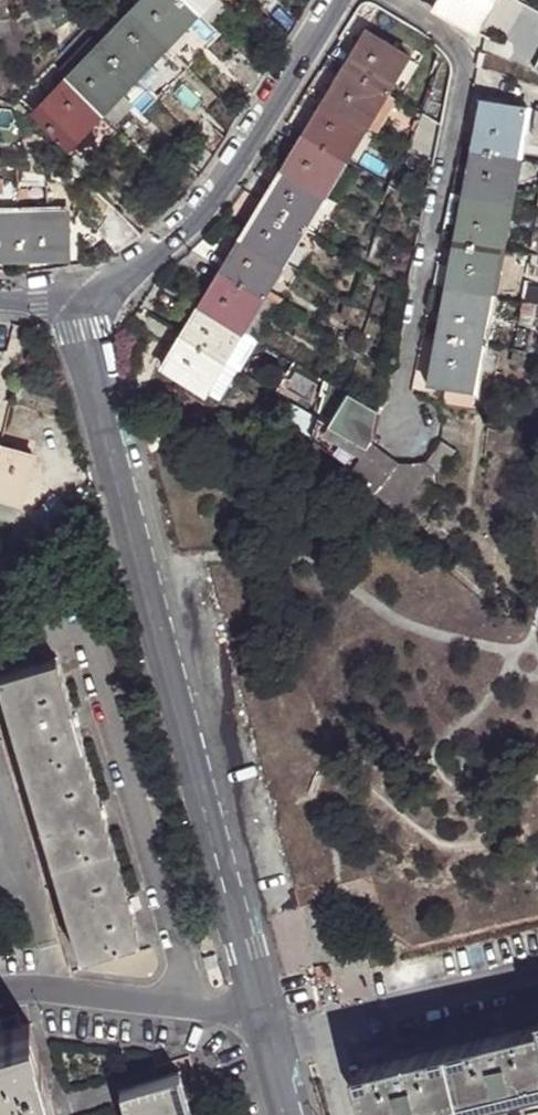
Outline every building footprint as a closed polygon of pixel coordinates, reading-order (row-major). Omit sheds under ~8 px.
[(67,76),(33,110),(67,144),(206,0),(141,0),(99,43),(67,76)] [(436,10),(476,35),(496,0),(441,0),(436,10)] [(35,6),(46,36),(57,30),(46,2),(35,6)] [(268,16),(288,36),(297,21),(279,2),(266,13),(268,16)] [(12,33),(10,15),(0,18),(0,34),(12,33)] [(201,392),(204,387),(221,359),(240,329),(264,289),(363,127),(382,97),(407,56),(366,32),(160,367),(201,392)] [(60,69),(67,76),(99,43),(92,36),(60,69)] [(250,95),(262,76),(237,52),(222,66),(250,95)] [(394,104),(382,97),(363,127),(375,134),(394,104)] [(430,383),(446,386),(475,390),(480,363),(522,145),(537,148),(537,113),(484,102),(466,195),(465,197),(457,242),(430,383)] [(213,155),(225,136),(202,116),(191,134),(213,155)] [(453,193),(466,195),(472,164),(459,162),(453,193)] [(457,242),(465,197),(447,193),(438,239),(457,242)] [(113,221),(131,243),(153,225),(129,200),(113,221)] [(0,210),(0,255),(67,252),(65,207),(0,210)] [(264,289),(240,329),(256,339),(280,299),(264,289)] [(346,299),(340,314),(348,318),(355,302),(346,299)] [(537,304),(533,303),(528,327),(537,329),(537,301),(537,304)] [(13,325),(0,324),(0,344),(8,343),(13,325)] [(221,359),(239,369),(256,339),(240,329),(221,359)] [(221,359),(204,387),(221,398),(239,369),(221,359)] [(322,361),(316,378),(325,382),(332,365),(322,361)] [(480,363),(475,390),(492,394),(497,366),(480,363)] [(472,408),(475,390),(446,386),(443,403),(472,408)] [(350,465),(396,515),(431,473),(420,463),(395,462),(369,443),(371,438),(375,411),(347,396),(329,426),(292,401),(281,417),(350,465)] [(435,444),(420,463),(431,473),(447,454),(435,444)] [(17,502),(30,457),(0,448),(0,496),(17,502)] [(17,502),(0,496),(0,518),(11,521),(17,502)] [(79,741),(54,658),(0,674),(0,693),(20,758),(79,741)] [(79,741),(20,758),(45,841),(104,824),(79,741)] [(70,924),(129,907),(104,824),(45,841),(70,924)] [(129,907),(70,924),(79,954),(139,937),(129,907)] [(0,1019),(0,1030),(22,1023),(19,1014),(0,1019)] [(55,1108),(34,1037),(29,1021),(22,1023),(0,1030),(0,1114),(33,1114),(55,1108)] [(469,1105),(537,1089),(537,1027),(455,1046),(469,1105)] [(455,1046),(362,1068),(374,1114),(429,1114),(469,1105),(455,1046)] [(176,1075),(117,1093),(124,1114),(188,1114),(176,1075)]
